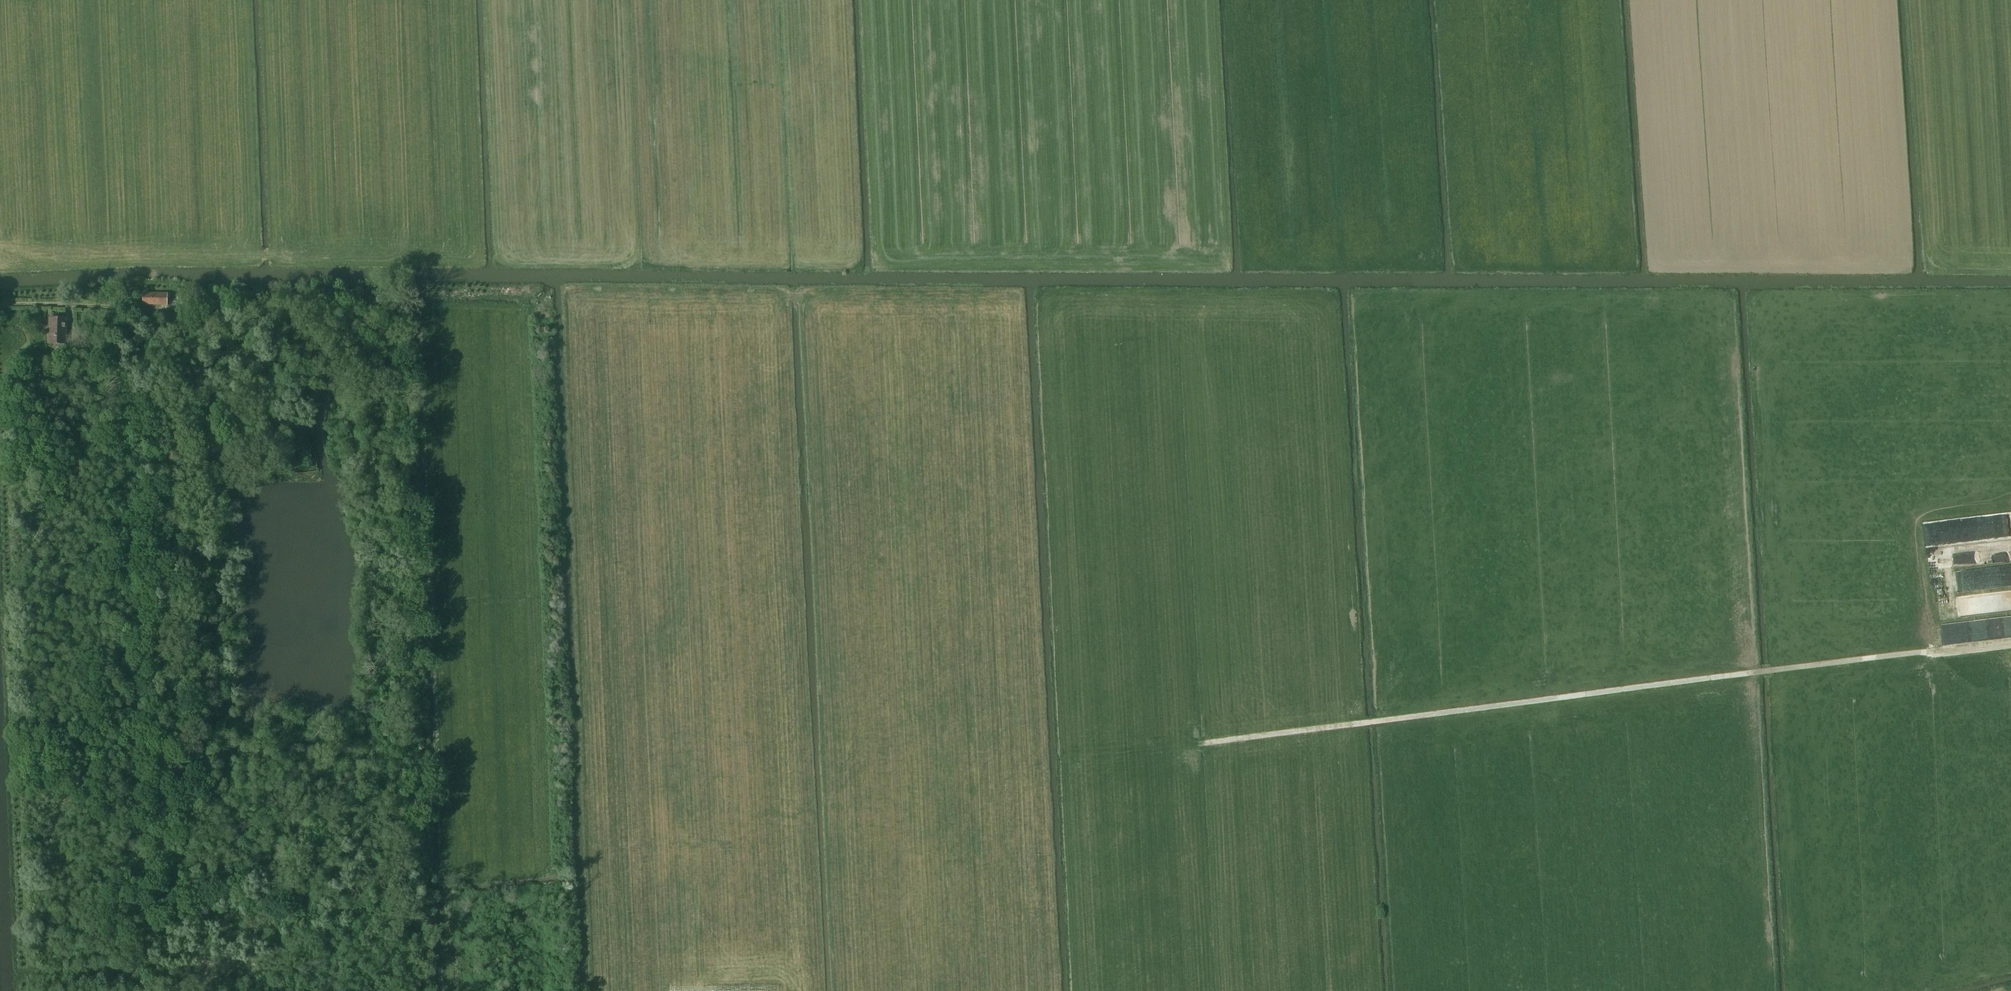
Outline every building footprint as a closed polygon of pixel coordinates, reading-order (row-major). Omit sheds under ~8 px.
[(168,305),(168,293),(143,292),(143,305),(168,305)] [(50,343),(54,344),(54,350),(67,350),(68,343),(65,343),(66,319),(50,318),(50,343)] [(190,325),(181,324),(180,338),(190,338),(190,325)] [(1958,595),(1988,588),(1983,566),(1953,573),(1958,595)] [(1975,622),(1976,626),(1967,627),(1969,641),(2010,636),(2010,618),(1975,622)]
